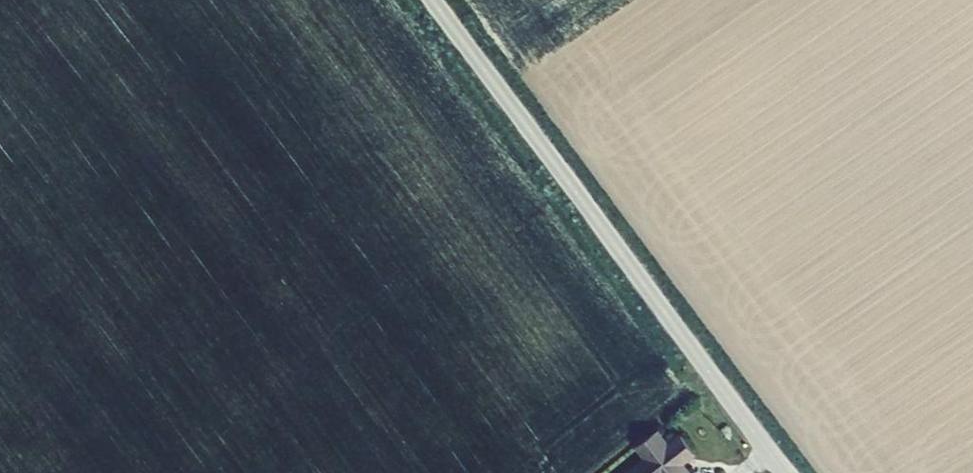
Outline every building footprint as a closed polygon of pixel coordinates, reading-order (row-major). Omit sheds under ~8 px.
[(635,447),(643,457),(622,472),(692,472),(685,464),(696,455),(679,433),(667,442),(658,429),(635,447)]
